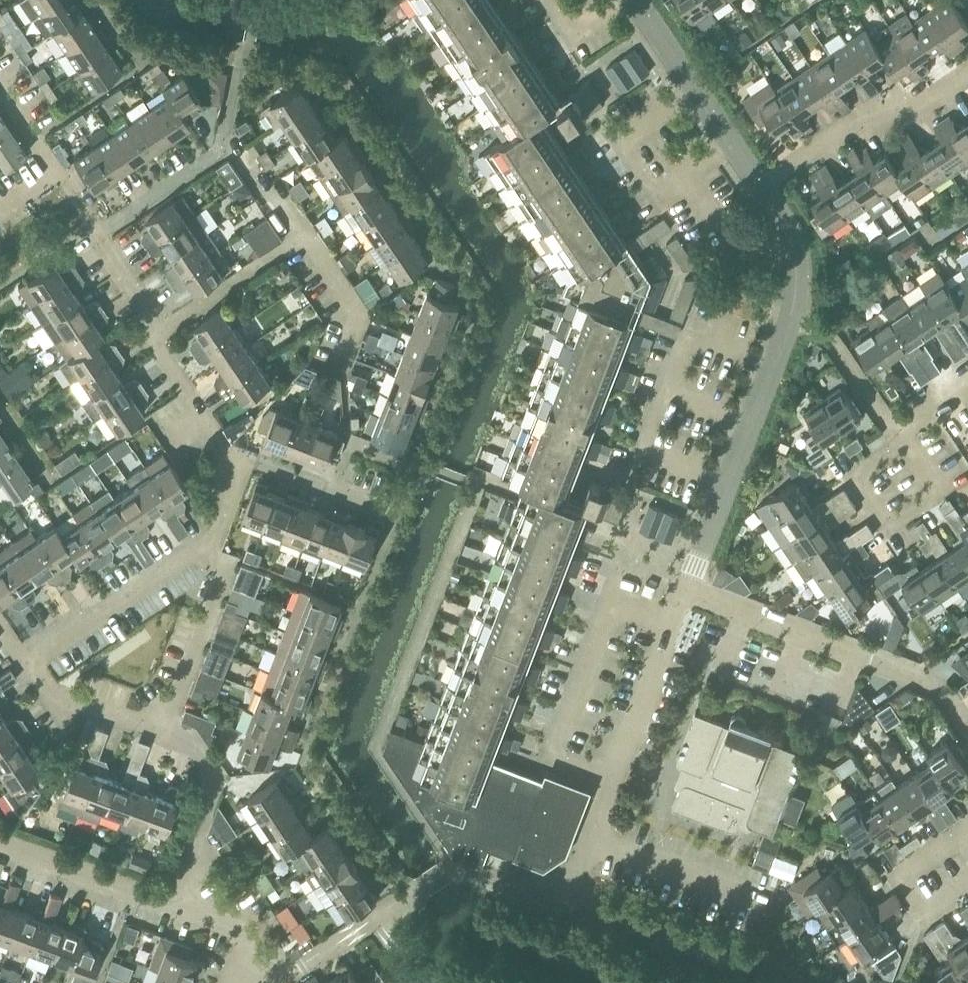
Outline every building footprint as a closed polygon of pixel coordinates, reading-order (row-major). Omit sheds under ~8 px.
[(30,18),(41,11),(57,0),(18,0),(30,18)] [(82,11),(75,0),(57,0),(41,11),(54,30),(82,11)] [(501,473),(560,497),(583,505),(585,498),(601,504),(599,511),(600,512),(602,508),(612,512),(610,516),(621,520),(621,519),(619,518),(628,495),(630,496),(630,495),(592,480),(582,503),(561,494),(578,450),(597,457),(601,449),(611,453),(614,445),(585,434),(592,414),(611,422),(617,405),(598,398),(606,378),(635,390),(641,373),(612,362),(619,343),(649,354),(652,346),(642,342),(645,334),(626,326),(630,316),(676,334),(680,322),(643,309),(645,305),(656,310),(668,279),(668,276),(651,277),(652,276),(650,274),(667,272),(667,271),(654,253),(643,260),(637,250),(672,227),(664,214),(622,242),(618,236),(635,224),(624,209),(607,220),(596,204),(613,192),(603,178),(586,189),(575,171),(591,160),(582,146),(565,157),(537,115),(555,103),(570,124),(606,100),(590,77),(556,100),(547,87),(563,76),(558,68),(542,79),(530,61),(546,50),(541,42),(536,36),(520,47),(509,30),(525,19),(515,4),(499,15),(489,0),(412,0),(503,136),(484,149),(569,277),(567,278),(563,290),(570,293),(501,473)] [(694,22),(712,9),(706,0),(679,0),(694,22)] [(712,9),(726,0),(706,0),(712,9)] [(958,48),(966,43),(958,31),(967,24),(952,0),(943,0),(931,8),(958,48)] [(913,20),(932,48),(941,42),(949,54),(958,48),(931,8),(913,20)] [(66,49),(95,30),(82,11),(54,30),(62,42),(66,49)] [(907,12),(890,24),(923,72),(929,67),(922,55),(932,48),(913,20),(907,12)] [(890,24),(871,36),(877,44),(885,56),(884,57),(895,73),(906,66),(914,78),(923,72),(890,24)] [(866,28),(848,40),(875,80),(883,75),(875,63),(884,57),(885,56),(877,44),(871,36),(866,28)] [(79,68),(108,48),(103,42),(95,30),(66,49),(79,68)] [(829,52),(849,81),(858,74),(871,93),(879,87),(874,80),(875,80),(848,40),(841,30),(823,42),(829,52)] [(19,54),(27,49),(21,40),(14,45),(19,54)] [(650,70),(635,47),(607,66),(622,89),(650,70)] [(108,48),(79,68),(93,87),(121,68),(108,48)] [(27,49),(19,54),(25,63),(33,58),(27,49)] [(849,81),(829,52),(812,64),(839,104),(839,105),(843,112),(851,106),(839,87),(849,81)] [(148,67),(153,74),(161,68),(157,61),(148,67)] [(794,76),(813,104),(822,98),(830,110),(839,105),(839,104),(812,64),(794,76)] [(153,74),(148,67),(139,73),(144,79),(153,74)] [(161,68),(154,73),(168,95),(183,115),(183,116),(203,102),(183,75),(172,82),(162,68),(161,68)] [(228,73),(203,70),(205,79),(215,88),(213,93),(212,105),(222,107),(226,86),(228,73)] [(278,74),(260,86),(265,94),(283,82),(278,74)] [(775,88),(803,129),(811,123),(803,111),(813,104),(794,76),(775,88)] [(45,91),(52,86),(46,78),(40,83),(45,91)] [(803,129),(775,88),(770,80),(743,98),(760,123),(768,117),(776,129),(787,122),(794,134),(803,129)] [(310,90),(304,81),(263,108),(276,127),(285,121),(313,102),(307,93),(310,90)] [(52,86),(45,91),(51,100),(58,95),(52,86)] [(112,92),(116,98),(125,93),(120,86),(112,92)] [(116,98),(112,92),(103,97),(108,104),(116,98)] [(149,108),(169,137),(189,124),(183,116),(182,116),(168,95),(167,96),(149,108)] [(297,139),(328,117),(323,109),(320,112),(313,102),(285,121),(297,139)] [(169,137),(149,108),(130,121),(150,150),(169,137)] [(73,117),(78,124),(87,118),(82,111),(73,117)] [(967,158),(967,119),(957,126),(949,114),(942,119),(967,158)] [(78,124),(73,117),(65,123),(70,130),(78,124)] [(328,117),(297,139),(310,158),(318,152),(317,152),(337,138),(336,138),(330,129),(334,126),(328,117)] [(238,125),(243,132),(252,125),(247,119),(238,125)] [(942,119),(933,125),(941,137),(932,143),(951,172),(967,161),(967,158),(942,119)] [(112,134),(131,162),(150,150),(130,121),(112,134)] [(6,123),(0,127),(0,157),(7,167),(27,153),(6,123)] [(951,172),(932,143),(922,150),(908,129),(900,134),(906,143),(933,184),(951,172)] [(322,175),(361,148),(355,140),(351,142),(344,132),(338,136),(336,138),(337,138),(317,152),(318,152),(310,158),(322,175)] [(131,162),(112,134),(93,146),(112,175),(131,162)] [(933,184),(906,143),(905,143),(902,138),(893,143),(905,161),(896,167),(895,167),(904,180),(903,181),(914,197),(933,184)] [(854,144),(846,150),(859,169),(849,175),(868,204),(876,215),(894,203),(886,192),(859,151),(854,144)] [(116,181),(112,175),(93,146),(73,160),(92,188),(103,181),(106,185),(111,182),(112,184),(116,181)] [(859,151),(886,192),(903,181),(904,180),(895,167),(896,167),(885,151),(875,158),(867,146),(859,151)] [(361,148),(322,175),(334,193),(369,169),(363,160),(367,157),(361,148)] [(263,161),(272,155),(268,149),(259,156),(263,161)] [(272,155),(263,161),(267,168),(276,162),(272,155)] [(217,167),(232,189),(244,181),(229,160),(217,167)] [(826,163),(818,169),(850,216),(868,204),(849,175),(839,182),(826,163)] [(369,169),(334,193),(346,211),(385,184),(379,175),(375,178),(369,169)] [(818,169),(810,174),(814,181),(823,193),(812,200),(819,211),(811,216),(824,234),(831,229),(850,216),(818,169)] [(297,191),(306,185),(303,179),(294,186),(297,191)] [(244,181),(234,188),(239,197),(246,198),(253,193),(244,181)] [(346,211),(358,228),(365,224),(393,205),(387,196),(391,193),(385,184),(346,211)] [(306,185),(297,191),(302,198),(311,192),(306,185)] [(148,245),(196,212),(183,193),(146,218),(153,228),(143,235),(142,239),(145,240),(148,245)] [(377,242),(409,220),(403,212),(399,214),(393,205),(365,224),(377,242)] [(172,255),(208,230),(196,212),(148,245),(152,250),(151,252),(155,253),(166,246),(172,255)] [(503,217),(499,212),(492,217),(495,222),(503,217)] [(283,238),(268,216),(253,227),(268,249),(283,238)] [(322,227),(330,221),(326,216),(318,222),(322,227)] [(371,246),(383,263),(389,259),(416,240),(410,231),(415,229),(409,220),(377,242),(371,246)] [(330,221),(322,227),(326,234),(335,228),(330,221)] [(905,222),(887,234),(892,243),(893,243),(911,231),(910,230),(905,222)] [(169,274),(173,280),(220,248),(208,230),(172,255),(177,263),(167,270),(166,274),(169,274)] [(684,268),(700,266),(679,235),(667,242),(684,268)] [(423,250),(416,240),(389,259),(401,278),(433,256),(427,247),(423,250)] [(906,261),(897,247),(886,254),(896,268),(906,261)] [(232,267),(220,248),(173,280),(176,285),(175,287),(179,288),(190,281),(197,291),(232,267)] [(346,263),(354,257),(350,251),(341,257),(346,263)] [(354,257),(346,263),(350,270),(359,264),(354,257)] [(31,305),(79,273),(75,268),(76,265),(71,264),(61,271),(54,261),(18,285),(31,305)] [(289,272),(284,264),(278,268),(283,276),(289,272)] [(967,351),(967,350),(967,329),(956,312),(963,307),(964,307),(950,286),(951,286),(939,268),(920,281),(926,289),(967,351)] [(43,323),(79,298),(73,289),(83,283),(84,278),(82,278),(79,273),(31,305),(43,323)] [(951,286),(950,286),(964,307),(963,307),(967,315),(967,274),(951,286)] [(684,319),(692,299),(701,276),(686,278),(671,314),(684,319)] [(380,297),(367,277),(355,285),(369,305),(380,297)] [(926,289),(920,281),(902,293),(908,301),(928,331),(934,327),(955,359),(967,351),(926,289)] [(380,289),(384,294),(393,288),(389,283),(380,289)] [(420,313),(456,326),(459,319),(455,317),(459,305),(452,302),(456,290),(445,286),(440,297),(428,292),(420,313)] [(303,291),(299,287),(292,291),(295,296),(303,291)] [(401,290),(395,294),(401,302),(406,299),(401,290)] [(885,305),(911,343),(928,331),(908,301),(902,293),(885,305)] [(401,302),(395,294),(390,297),(396,306),(401,302)] [(63,335),(102,308),(99,304),(100,301),(96,300),(85,307),(79,298),(43,323),(55,341),(63,335)] [(911,343),(885,305),(866,317),(872,325),(892,355),(899,351),(921,383),(931,376),(928,372),(930,371),(924,362),(922,363),(909,344),(911,343)] [(197,352),(236,325),(223,307),(196,326),(201,335),(191,341),(190,346),(193,346),(197,352)] [(106,314),(102,308),(63,335),(55,341),(67,358),(104,334),(98,325),(108,319),(109,314),(106,314)] [(456,326),(420,313),(412,333),(444,345),(448,335),(452,337),(456,326)] [(220,362),(248,343),(236,325),(197,352),(200,356),(199,359),(204,360),(214,353),(220,362)] [(873,368),(892,355),(872,325),(853,338),(873,368)] [(368,339),(378,343),(381,335),(371,331),(368,339)] [(444,345),(412,333),(404,353),(440,368),(444,357),(440,356),(444,345)] [(378,343),(368,339),(365,346),(375,350),(378,343)] [(96,340),(58,364),(71,383),(80,377),(119,350),(116,345),(116,343),(112,342),(102,349),(96,340)] [(221,388),(260,361),(248,343),(220,362),(226,371),(215,377),(215,382),(217,382),(221,388)] [(92,395),(120,376),(114,367),(124,360),(125,356),(122,355),(119,350),(80,377),(92,395)] [(440,368),(404,353),(396,373),(428,386),(432,387),(436,377),(440,368)] [(924,362),(930,371),(935,368),(929,358),(924,362)] [(260,361),(221,388),(224,392),(223,395),(228,396),(238,389),(245,399),(273,380),(260,361)] [(0,379),(0,385),(9,398),(34,381),(23,364),(0,379)] [(293,378),(310,385),(313,376),(319,369),(307,364),(293,378)] [(356,381),(365,384),(368,377),(359,373),(356,381)] [(428,386),(396,373),(389,394),(424,408),(428,398),(432,387),(428,386)] [(120,376),(92,395),(84,401),(96,419),(98,418),(97,418),(143,386),(140,381),(141,379),(136,378),(126,385),(120,376)] [(365,384),(356,381),(353,388),(362,391),(365,384)] [(893,382),(886,387),(892,396),(899,391),(893,382)] [(147,392),(143,386),(97,418),(98,418),(110,437),(118,432),(121,435),(142,422),(137,415),(143,411),(138,403),(148,396),(149,392),(147,392)] [(823,399),(843,428),(861,416),(841,386),(823,399)] [(325,405),(329,395),(322,392),(318,403),(325,405)] [(381,414),(412,426),(416,416),(421,417),(424,408),(389,394),(381,414)] [(329,395),(325,405),(332,408),(336,398),(329,395)] [(843,428),(823,399),(804,411),(817,430),(807,436),(806,444),(810,450),(806,453),(815,465),(821,460),(833,453),(825,440),(843,428)] [(283,452),(297,416),(271,406),(263,414),(258,427),(268,431),(264,440),(276,444),(274,449),(283,452)] [(412,426),(381,414),(373,434),(408,449),(412,438),(408,437),(412,426)] [(352,416),(353,426),(361,426),(360,415),(352,416)] [(305,455),(317,424),(297,416),(283,452),(293,456),(294,451),(305,455)] [(40,418),(33,422),(39,431),(49,424),(45,419),(40,418)] [(317,424),(305,455),(316,460),(314,464),(324,468),(330,453),(339,456),(345,439),(337,436),(338,433),(317,424)] [(54,442),(42,429),(34,435),(44,449),(54,442)] [(13,451),(0,433),(0,461),(13,451)] [(851,440),(857,449),(864,445),(858,436),(851,440)] [(857,449),(851,440),(845,444),(851,453),(857,449)] [(115,445),(107,450),(114,461),(122,455),(115,445)] [(0,461),(0,481),(2,480),(14,497),(34,484),(13,451),(0,461)] [(144,466),(177,513),(181,510),(183,510),(184,506),(177,496),(188,489),(163,453),(144,466)] [(97,457),(90,462),(97,473),(104,468),(97,457)] [(821,460),(815,465),(820,474),(827,470),(821,460)] [(144,466),(126,478),(131,486),(132,486),(151,514),(160,507),(167,517),(168,521),(179,538),(189,531),(177,513),(144,466)] [(79,469),(72,474),(79,485),(86,480),(79,469)] [(807,498),(795,480),(760,504),(759,508),(765,517),(769,518),(774,514),(777,518),(807,498)] [(264,526),(276,494),(265,490),(267,486),(258,482),(243,518),(264,526)] [(114,498),(140,537),(146,533),(148,534),(149,530),(142,519),(151,514),(132,486),(131,486),(114,498)] [(768,524),(781,543),(850,496),(844,487),(824,501),(823,499),(812,506),(807,498),(777,518),(768,524)] [(284,533),(298,497),(289,494),(287,499),(276,494),(264,526),(284,533)] [(850,496),(781,543),(793,561),(794,560),(802,555),(832,535),(826,527),(857,506),(850,496)] [(305,542),(317,510),(306,506),(308,501),(298,497),(284,533),(284,534),(282,540),(302,548),(305,542)] [(96,511),(115,538),(124,532),(131,542),(135,543),(136,540),(140,537),(114,498),(96,511)] [(518,499),(427,733),(485,757),(486,755),(492,740),(512,747),(515,739),(495,731),(503,712),(522,719),(528,703),(509,695),(517,676),(536,683),(542,667),(523,659),(531,639),(551,647),(557,630),(537,623),(545,603),(564,611),(570,594),(551,587),(559,567),(578,575),(584,558),(565,551),(576,521),(518,499)] [(115,538),(96,511),(91,502),(73,514),(79,523),(105,561),(110,558),(112,559),(113,554),(106,544),(115,538)] [(672,541),(682,515),(651,503),(641,529),(672,541)] [(967,522),(967,521),(962,512),(961,513),(955,503),(944,510),(959,534),(952,538),(956,544),(956,543),(967,560),(967,523),(967,522)] [(325,549),(339,513),(329,509),(327,514),(317,510),(305,542),(302,548),(322,555),(325,549)] [(345,557),(357,526),(359,521),(351,518),(339,513),(325,549),(345,557)] [(922,518),(915,523),(925,537),(926,537),(926,536),(932,545),(931,546),(938,556),(939,555),(949,548),(935,528),(931,531),(922,518)] [(867,520),(836,541),(844,553),(854,546),(874,532),(867,520)] [(357,526),(345,557),(366,565),(380,529),(369,525),(359,521),(357,526)] [(61,535),(60,536),(73,555),(78,563),(88,557),(95,567),(100,568),(100,565),(105,561),(79,523),(61,535)] [(55,527),(38,539),(37,539),(63,578),(68,574),(70,575),(71,571),(64,560),(73,555),(60,536),(61,535),(55,527)] [(38,539),(32,530),(13,543),(38,578),(46,573),(70,608),(79,601),(63,578),(37,539),(38,539)] [(832,535),(802,555),(794,560),(806,579),(814,573),(844,553),(836,541),(832,535)] [(926,536),(926,537),(925,537),(919,541),(925,550),(931,546),(932,545),(926,536)] [(854,546),(844,553),(814,573),(826,591),(861,567),(856,560),(870,550),(863,540),(854,546)] [(13,543),(0,552),(0,563),(1,563),(27,601),(32,598),(35,599),(36,595),(29,584),(38,578),(13,543)] [(959,585),(967,579),(967,560),(956,543),(956,544),(949,548),(939,555),(959,585)] [(250,560),(254,551),(247,548),(243,558),(250,560)] [(254,551),(250,560),(259,564),(262,554),(254,551)] [(921,568),(941,597),(959,585),(939,555),(938,556),(921,568)] [(884,591),(882,588),(878,581),(894,571),(894,569),(889,561),(867,576),(861,567),(826,591),(845,618),(884,591)] [(884,591),(886,594),(903,582),(922,610),(941,597),(921,568),(920,568),(915,562),(898,574),(895,569),(894,570),(894,569),(894,571),(878,581),(882,588),(884,591)] [(27,601),(1,563),(0,564),(0,601),(1,603),(11,597),(17,607),(22,608),(22,605),(27,601)] [(264,572),(241,564),(233,586),(255,595),(264,572)] [(291,576),(294,567),(287,564),(283,573),(291,576)] [(294,567),(291,576),(298,579),(302,570),(294,567)] [(725,570),(719,568),(713,581),(720,584),(725,570)] [(331,592),(335,583),(327,580),(324,589),(331,592)] [(646,580),(646,581),(643,589),(651,592),(655,583),(646,580)] [(335,583),(331,592),(339,595),(343,586),(335,583)] [(294,610),(339,628),(342,619),(337,617),(342,605),(302,590),(294,610)] [(225,606),(235,610),(238,603),(227,599),(225,606)] [(821,609),(812,601),(797,612),(812,618),(821,609)] [(235,610),(225,606),(217,626),(240,635),(248,615),(235,610)] [(339,628),(294,610),(287,631),(326,646),(330,636),(335,638),(339,628)] [(217,626),(210,646),(232,655),(240,635),(217,626)] [(279,651),(323,668),(326,659),(321,657),(326,646),(287,631),(279,651)] [(232,655),(210,646),(202,667),(225,676),(232,655)] [(966,651),(956,662),(967,674),(967,649),(966,651)] [(271,671),(311,686),(314,676),(319,678),(323,668),(279,651),(271,671)] [(225,676),(202,667),(194,687),(204,691),(217,696),(225,676)] [(2,689),(17,679),(10,670),(0,676),(0,691),(2,689)] [(311,686),(271,671),(263,691),(272,694),(299,706),(299,707),(307,710),(311,699),(306,697),(311,686)] [(957,684),(964,693),(967,690),(967,676),(957,684)] [(858,686),(842,728),(848,730),(876,711),(858,686)] [(204,691),(194,687),(191,695),(201,699),(204,691)] [(0,691),(0,704),(7,699),(8,695),(6,695),(2,689),(0,691)] [(255,711),(287,723),(290,713),(296,715),(299,707),(299,706),(272,694),(263,691),(255,711)] [(186,708),(186,711),(182,720),(197,725),(208,740),(214,743),(218,733),(213,731),(217,720),(186,708)] [(287,723),(255,711),(247,731),(293,748),(300,729),(286,723),(287,723)] [(745,724),(746,723),(746,721),(746,720),(746,719),(746,718),(746,717),(745,716),(744,715),(744,714),(743,714),(741,713),(740,713),(739,713),(737,713),(735,714),(734,715),(733,716),(732,716),(732,718),(730,724),(695,711),(678,755),(678,757),(677,758),(678,759),(678,760),(678,761),(679,762),(679,763),(680,763),(682,764),(695,769),(690,782),(689,782),(687,782),(686,782),(685,782),(684,783),(683,784),(682,785),(681,786),(673,806),(729,827),(731,828),(733,828),(735,827),(736,827),(737,826),(737,825),(738,824),(738,823),(742,813),(748,815),(748,817),(748,818),(748,819),(748,820),(748,821),(749,822),(750,823),(751,824),(773,833),(805,752),(771,739),(772,734),(745,724)] [(26,724),(23,720),(24,718),(20,717),(9,724),(3,715),(0,717),(0,742),(26,724)] [(485,757),(393,720),(382,747),(453,854),(481,865),(488,847),(543,869),(564,854),(588,794),(575,790),(486,755),(485,757)] [(27,751),(21,742),(32,735),(33,731),(30,730),(26,724),(0,742),(0,769),(27,751)] [(72,763),(61,794),(57,803),(77,811),(78,811),(97,758),(98,758),(108,731),(95,726),(88,745),(91,754),(88,756),(83,767),(72,763)] [(293,748),(247,731),(239,752),(270,764),(274,753),(279,755),(283,745),(292,749),(293,748)] [(949,743),(946,738),(927,752),(932,759),(933,759),(952,787),(967,777),(967,771),(958,756),(964,752),(955,739),(949,743)] [(0,769),(0,772),(10,786),(3,791),(21,816),(40,790),(30,775),(51,761),(47,756),(47,753),(43,752),(33,759),(27,751),(0,769)] [(101,809),(113,778),(104,774),(108,763),(106,759),(104,760),(98,758),(97,758),(78,811),(77,811),(77,812),(97,820),(101,809)] [(113,778),(101,809),(122,816),(138,772),(138,773),(143,761),(137,759),(130,765),(132,768),(128,770),(124,782),(113,778)] [(915,771),(949,821),(957,815),(943,794),(952,787),(933,759),(932,759),(915,771)] [(949,821),(915,771),(897,783),(916,812),(925,806),(939,827),(949,821)] [(142,824),(154,793),(145,789),(149,778),(147,774),(145,775),(138,773),(138,772),(122,816),(142,824)] [(261,818),(289,799),(283,789),(287,786),(281,777),(248,798),(261,818)] [(897,783),(893,777),(875,789),(898,824),(916,812),(897,783)] [(154,793),(142,824),(163,832),(180,788),(173,785),(172,783),(168,785),(164,797),(154,793)] [(898,824),(875,789),(858,800),(857,801),(874,828),(880,836),(898,824)] [(874,828),(857,801),(858,800),(851,791),(832,804),(856,839),(849,844),(857,857),(868,850),(860,838),(874,828)] [(273,835),(305,813),(300,805),(295,808),(289,799),(261,818),(273,835)] [(273,835),(285,854),(289,852),(314,834),(313,834),(307,825),(311,822),(305,813),(273,835)] [(314,834),(289,852),(300,869),(313,861),(345,840),(339,831),(334,834),(327,824),(313,834),(314,834)] [(908,838),(912,845),(921,839),(917,832),(908,838)] [(219,845),(227,840),(223,833),(214,839),(219,845)] [(912,845),(908,838),(899,844),(904,851),(912,845)] [(227,840),(219,845),(223,852),(231,846),(227,840)] [(315,886),(352,861),(345,851),(350,848),(345,840),(313,861),(316,866),(308,871),(308,875),(314,885),(315,886)] [(111,847),(93,841),(89,852),(107,859),(111,847)] [(155,861),(132,852),(127,866),(149,875),(155,861)] [(119,856),(117,862),(127,866),(131,856),(125,853),(119,856)] [(867,870),(874,865),(868,857),(862,862),(867,870)] [(337,897),(369,876),(363,867),(358,870),(352,861),(315,886),(326,903),(336,897),(337,897)] [(808,910),(817,905),(816,904),(852,880),(840,861),(823,872),(818,863),(793,880),(799,889),(799,896),(808,910)] [(874,865),(867,870),(872,877),(878,872),(874,865)] [(243,882),(252,876),(247,870),(239,876),(243,882)] [(252,876),(243,882),(248,889),(256,883),(252,876)] [(369,876),(337,897),(349,916),(376,898),(369,887),(374,884),(369,876)] [(681,886),(662,879),(657,895),(676,901),(681,886)] [(8,885),(0,906),(0,938),(8,941),(6,948),(8,949),(11,942),(10,940),(21,910),(11,906),(20,884),(10,880),(8,885)] [(817,905),(828,922),(828,923),(865,898),(852,880),(816,904),(817,905)] [(281,896),(276,888),(268,893),(274,901),(281,896)] [(891,906),(898,902),(900,900),(894,891),(870,907),(865,898),(828,923),(828,922),(826,923),(839,942),(849,935),(849,934),(877,916),(891,906)] [(29,949),(24,962),(45,970),(51,956),(62,925),(52,921),(55,914),(60,898),(50,894),(44,910),(29,949)] [(898,902),(891,906),(897,915),(904,911),(898,902)] [(267,918),(275,912),(271,905),(262,911),(267,918)] [(29,949),(44,910),(39,908),(36,915),(21,910),(10,940),(11,942),(29,949)] [(300,921),(292,910),(282,916),(291,928),(300,921)] [(275,912),(267,918),(271,925),(280,919),(275,912)] [(849,934),(849,935),(862,954),(889,935),(877,916),(849,934)] [(944,917),(934,924),(938,931),(948,945),(958,938),(944,917)] [(52,957),(70,964),(78,942),(80,942),(86,925),(75,921),(72,929),(62,925),(51,956),(52,957)] [(948,945),(947,945),(938,931),(934,924),(923,931),(943,961),(934,967),(945,982),(967,982),(967,976),(948,945)] [(966,933),(958,938),(948,945),(967,976),(967,936),(966,933)] [(161,935),(150,965),(150,966),(152,967),(152,968),(158,971),(159,969),(190,980),(194,970),(202,973),(206,963),(189,956),(192,947),(161,935)] [(89,946),(80,942),(78,942),(70,964),(66,973),(88,981),(102,942),(91,938),(89,946)] [(293,957),(302,952),(298,945),(289,951),(293,957)] [(814,959),(809,951),(798,958),(804,966),(814,959)] [(113,957),(108,971),(121,975),(126,961),(113,957)] [(332,980),(334,982),(361,982),(355,974),(346,961),(336,967),(341,974),(332,980)] [(373,962),(355,974),(361,982),(364,982),(380,973),(373,962)] [(20,973),(0,966),(0,982),(17,982),(20,973)] [(154,982),(189,982),(190,980),(159,969),(158,971),(154,982)]
